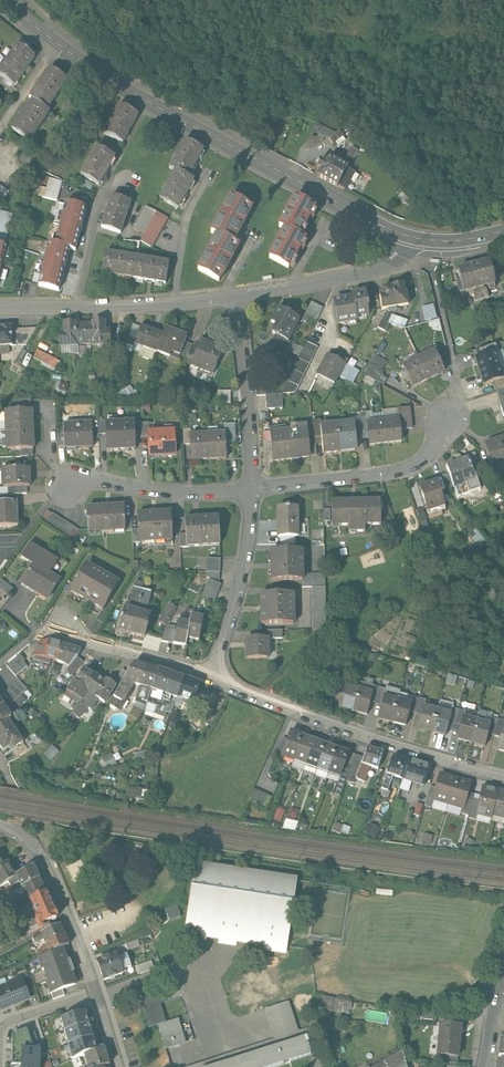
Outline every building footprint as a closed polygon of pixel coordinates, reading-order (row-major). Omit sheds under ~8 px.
[(0,68),(0,75),(14,85),(34,56),(17,44),(0,68)] [(50,66),(29,96),(32,98),(11,128),(28,140),(49,110),(46,108),(67,78),(50,66)] [(138,112),(119,102),(104,131),(123,141),(138,112)] [(336,130),(318,121),(312,129),(328,136),(329,135),(336,130)] [(336,130),(329,135),(334,142),(335,141),(345,134),(344,133),(348,129),(345,125),(341,129),(340,127),(336,130)] [(175,169),(160,198),(178,208),(194,179),(188,176),(203,147),(185,137),(169,166),(175,169)] [(115,155),(96,145),(81,174),(99,184),(115,155)] [(352,146),(344,159),(350,162),(357,149),(352,146)] [(348,166),(331,157),(327,159),(325,162),(320,159),(316,165),(322,168),(318,175),(337,185),(338,184),(345,188),(355,170),(348,167),(348,166)] [(62,181),(49,178),(47,188),(44,197),(57,200),(62,181)] [(0,184),(0,198),(1,199),(8,190),(0,184)] [(47,188),(41,187),(38,195),(44,197),(47,188)] [(130,201),(112,195),(101,226),(120,233),(130,201)] [(231,196),(211,232),(217,235),(198,269),(218,281),(238,245),(232,242),(251,208),(231,196)] [(285,229),(270,257),(288,267),(304,239),(298,236),(314,207),(295,197),(279,226),(285,229)] [(86,208),(66,203),(55,244),(55,245),(69,248),(69,249),(75,250),(86,208)] [(146,205),(130,234),(140,240),(156,211),(146,205)] [(4,246),(13,214),(0,211),(0,245),(4,246)] [(156,211),(140,240),(152,246),(168,217),(156,211)] [(140,241),(123,239),(121,255),(137,258),(140,241)] [(69,248),(55,245),(55,244),(49,243),(39,285),(59,290),(69,249),(69,248)] [(121,255),(105,252),(101,272),(133,278),(137,258),(121,255)] [(169,263),(137,258),(133,278),(165,283),(169,263)] [(489,262),(473,266),(482,300),(489,298),(486,288),(484,289),(483,286),(488,285),(489,289),(495,288),(494,283),(489,262)] [(473,266),(454,270),(459,292),(474,288),(475,291),(473,292),(475,302),(482,300),(473,266)] [(404,284),(393,286),(393,287),(395,306),(407,304),(406,292),(405,292),(404,284)] [(393,287),(383,288),(384,295),(380,296),(382,309),(385,308),(395,307),(395,306),(393,287)] [(372,288),(365,289),(366,291),(368,301),(375,300),(374,297),(372,288)] [(353,297),(334,301),(335,303),(334,304),(338,324),(358,320),(357,317),(369,314),(368,306),(369,306),(368,301),(366,291),(352,294),(353,297)] [(323,308),(311,301),(302,319),(305,321),(308,315),(317,320),(323,308)] [(434,304),(422,307),(426,320),(437,316),(434,304)] [(395,307),(385,308),(386,312),(378,326),(384,330),(388,322),(391,317),(391,316),(392,317),(396,310),(395,307)] [(298,319),(278,308),(271,322),(276,325),(272,333),(276,335),(272,341),(286,349),(290,341),(288,340),(292,332),(294,333),(297,327),(295,326),(298,319)] [(392,317),(391,316),(391,317),(388,322),(404,328),(406,321),(392,317)] [(93,325),(84,325),(85,344),(94,343),(94,345),(109,344),(109,331),(105,332),(104,322),(93,323),(93,325)] [(75,324),(63,324),(64,334),(60,334),(61,347),(76,346),(76,344),(85,344),(84,325),(75,326),(75,324)] [(133,324),(129,337),(136,340),(140,327),(133,324)] [(163,334),(141,326),(140,327),(136,340),(134,344),(156,352),(157,351),(163,334)] [(0,327),(0,353),(8,353),(8,346),(13,345),(12,327),(0,327)] [(187,336),(165,328),(163,334),(157,351),(170,356),(172,352),(180,355),(185,342),(187,336)] [(193,360),(191,365),(212,374),(222,349),(201,341),(198,347),(193,360)] [(191,345),(185,342),(180,355),(186,357),(191,345)] [(294,393),(317,347),(306,342),(281,394),(294,393)] [(198,347),(191,345),(186,357),(193,360),(198,347)] [(496,345),(476,351),(479,358),(494,353),(494,354),(499,352),(496,345)] [(448,361),(441,346),(434,350),(441,364),(448,361)] [(49,356),(37,350),(33,357),(45,363),(49,356)] [(434,350),(418,358),(420,361),(428,378),(444,371),(441,364),(434,350)] [(476,359),(485,386),(503,380),(503,376),(502,369),(500,370),(494,354),(494,353),(479,358),(476,359)] [(386,361),(374,355),(364,375),(383,385),(387,378),(379,374),(386,361)] [(342,363),(327,356),(316,378),(332,387),(347,361),(344,359),(342,363)] [(420,361),(411,365),(409,363),(403,366),(413,386),(428,378),(420,361)] [(357,375),(345,369),(339,379),(351,386),(357,375)] [(495,384),(497,391),(503,389),(503,381),(495,384)] [(230,390),(217,390),(217,404),(230,404),(230,390)] [(281,394),(265,395),(267,409),(282,408),(281,394)] [(31,400),(17,400),(17,411),(32,410),(31,400)] [(410,407),(398,408),(399,418),(400,430),(412,428),(410,407)] [(17,411),(6,412),(7,440),(9,440),(10,450),(21,450),(33,449),(32,410),(17,411)] [(399,418),(383,420),(385,443),(401,441),(400,430),(399,418)] [(383,420),(366,421),(368,434),(369,445),(385,443),(383,420)] [(98,421),(91,421),(91,423),(92,423),(92,435),(99,435),(98,421)] [(366,421),(360,422),(361,435),(368,434),(366,421)] [(106,423),(105,423),(106,435),(107,450),(136,449),(135,437),(135,422),(106,423)] [(148,422),(140,423),(141,436),(149,436),(149,433),(148,422)] [(91,423),(63,425),(64,433),(64,446),(65,449),(93,447),(92,435),(92,423),(91,423)] [(269,423),(261,424),(263,441),(270,440),(269,433),(270,433),(269,423)] [(353,423),(337,425),(340,451),(356,450),(354,436),(353,423)] [(306,425),(295,427),(295,428),(291,429),(294,458),(295,458),(295,457),(299,456),(299,458),(310,456),(310,455),(308,442),(308,437),(307,428),(306,425)] [(337,425),(320,427),(322,442),(323,453),(340,451),(337,425)] [(314,427),(307,428),(308,437),(308,442),(315,441),(314,427)] [(320,427),(314,427),(315,441),(315,443),(322,442),(320,427)] [(232,428),(224,428),(224,434),(225,434),(226,443),(232,443),(232,428)] [(270,433),(269,433),(270,440),(273,461),(294,458),(291,429),(290,429),(290,431),(270,433)] [(173,431),(163,432),(164,436),(156,436),(156,433),(149,433),(149,436),(150,452),(164,451),(164,454),(175,454),(173,431)] [(224,434),(214,434),(214,439),(208,439),(208,459),(226,458),(226,443),(225,434),(224,434)] [(191,435),(190,435),(190,444),(191,460),(208,459),(208,439),(201,439),(201,435),(191,435)] [(484,444),(489,459),(493,471),(494,473),(503,470),(503,437),(484,444)] [(315,441),(308,442),(310,455),(316,454),(315,443),(315,441)] [(468,459),(447,466),(449,473),(454,488),(475,481),(468,459)] [(489,459),(483,462),(487,473),(493,471),(489,459)] [(29,468),(6,469),(7,487),(8,487),(27,486),(30,486),(29,468)] [(449,473),(443,476),(447,490),(454,488),(449,473)] [(436,481),(420,487),(428,512),(445,506),(436,481)] [(368,500),(340,501),(340,500),(331,501),(332,521),(332,525),(348,525),(348,532),(365,531),(365,524),(381,524),(380,500),(368,500)] [(8,503),(8,502),(0,502),(0,527),(18,526),(17,503),(8,503)] [(124,506),(87,508),(88,533),(89,533),(89,531),(100,531),(100,532),(114,531),(114,530),(125,529),(125,531),(125,530),(125,518),(124,506)] [(298,507),(278,508),(278,536),(281,536),(294,536),(300,536),(300,523),(298,523),(298,507)] [(424,508),(417,510),(421,523),(428,521),(424,508)] [(80,532),(48,512),(42,521),(74,541),(80,532)] [(171,512),(138,513),(139,529),(140,541),(140,542),(173,540),(171,512)] [(218,516),(185,518),(185,533),(186,546),(187,546),(187,542),(199,542),(200,545),(210,545),(210,541),(218,541),(219,544),(218,516)] [(59,580),(46,572),(48,570),(50,571),(57,560),(30,543),(21,557),(34,565),(22,584),(47,599),(59,580)] [(302,572),(302,549),(271,550),(271,580),(302,579),(302,572)] [(221,559),(207,558),(206,571),(220,572),(221,559)] [(117,583),(86,565),(77,581),(76,580),(75,582),(76,582),(71,592),(102,610),(117,583)] [(325,586),(325,572),(302,572),(302,579),(302,587),(312,586),(325,586)] [(221,583),(209,578),(202,596),(214,601),(221,583)] [(128,579),(124,585),(129,588),(132,581),(128,579)] [(326,628),(325,586),(312,586),(313,629),(326,628)] [(137,588),(134,587),(128,610),(124,609),(118,631),(131,634),(142,589),(137,588)] [(10,597),(0,588),(0,610),(10,597)] [(149,615),(142,613),(143,610),(146,611),(151,592),(142,589),(131,634),(144,637),(149,615)] [(293,592),(261,593),(261,623),(293,622),(293,592)] [(170,603),(159,621),(165,625),(176,606),(170,603)] [(203,617),(191,615),(190,623),(187,638),(198,640),(203,617)] [(190,623),(178,621),(176,629),(173,643),(185,646),(187,638),(190,623)] [(176,629),(165,627),(161,641),(173,643),(176,629)] [(282,630),(267,630),(268,638),(282,638),(282,630)] [(268,638),(246,638),(247,658),(268,658),(268,638)] [(49,641),(39,643),(35,655),(44,656),(45,656),(49,641)] [(63,644),(49,641),(45,656),(52,658),(57,660),(63,644)] [(81,650),(63,644),(57,660),(70,666),(77,658),(78,657),(81,650)] [(20,654),(7,666),(15,676),(28,666),(24,661),(25,660),(20,654)] [(45,656),(44,656),(35,655),(34,659),(49,663),(52,658),(45,656)] [(77,658),(70,666),(67,670),(72,675),(83,662),(78,657),(77,658)] [(121,685),(109,705),(116,709),(121,710),(132,691),(129,689),(132,684),(140,687),(141,687),(144,677),(147,666),(134,663),(127,674),(121,685)] [(159,669),(147,667),(147,666),(144,677),(155,681),(159,669)] [(84,668),(77,679),(76,678),(67,692),(74,696),(75,695),(82,699),(83,698),(97,677),(84,668)] [(184,678),(159,669),(155,681),(148,700),(147,703),(159,707),(158,711),(166,714),(172,698),(176,700),(184,678)] [(127,674),(122,671),(115,682),(121,685),(127,674)] [(97,677),(83,698),(88,702),(91,697),(96,700),(97,698),(104,702),(115,686),(106,681),(105,682),(97,677)] [(144,677),(141,687),(140,687),(137,697),(148,700),(155,681),(144,677)] [(346,679),(340,677),(336,690),(343,692),(345,685),(346,679)] [(199,684),(184,678),(176,700),(175,703),(181,705),(184,698),(192,702),(199,684)] [(17,679),(3,693),(12,703),(26,689),(17,679)] [(358,689),(345,685),(343,692),(340,705),(353,708),(358,689)] [(380,688),(373,686),(371,692),(372,692),(370,699),(376,700),(380,688)] [(380,688),(376,700),(382,702),(384,695),(386,689),(380,688)] [(371,692),(358,689),(353,708),(367,712),(370,699),(372,692),(371,692)] [(398,699),(384,695),(382,702),(379,715),(393,719),(398,699)] [(412,703),(411,709),(416,710),(419,698),(414,697),(412,703)] [(82,699),(72,714),(76,716),(74,718),(77,720),(79,718),(80,719),(90,703),(88,702),(83,698),(82,699)] [(426,700),(419,698),(416,710),(416,711),(422,712),(424,706),(426,700)] [(412,703),(398,699),(393,719),(407,723),(411,709),(412,703)] [(0,701),(0,724),(7,719),(10,717),(0,701)] [(424,706),(422,712),(418,726),(432,730),(437,710),(424,706)] [(451,714),(449,721),(455,722),(459,710),(453,708),(451,714)] [(479,712),(466,708),(465,711),(465,712),(462,724),(459,733),(458,737),(472,741),(479,712)] [(451,714),(437,710),(432,730),(445,734),(447,730),(449,721),(451,714)] [(459,710),(455,722),(462,724),(465,712),(465,711),(459,710)] [(487,714),(479,712),(472,741),(486,745),(490,731),(491,725),(484,723),(487,714)] [(70,717),(66,723),(71,726),(75,721),(70,717)] [(498,720),(492,718),(491,725),(490,731),(495,733),(498,720)] [(0,724),(0,746),(3,750),(10,745),(13,749),(22,742),(7,719),(0,724)] [(494,736),(500,737),(503,727),(503,725),(503,721),(498,720),(495,733),(494,736)] [(455,722),(449,721),(447,730),(453,731),(455,722)] [(462,724),(455,722),(453,731),(459,733),(462,724)] [(288,740),(282,757),(294,761),(303,736),(291,732),(288,740)] [(303,736),(294,761),(305,765),(314,740),(303,736)] [(283,738),(281,742),(276,754),(282,757),(288,740),(283,738)] [(314,740),(305,765),(317,769),(326,744),(314,740)] [(22,742),(13,749),(17,755),(27,749),(22,742)] [(337,748),(326,744),(317,769),(328,773),(337,748)] [(52,745),(44,753),(51,759),(58,751),(52,745)] [(383,752),(367,747),(364,758),(363,762),(362,762),(358,773),(366,776),(370,766),(378,768),(383,752)] [(349,753),(337,748),(328,773),(340,778),(344,768),(349,753)] [(349,753),(344,768),(349,770),(355,755),(349,753)] [(355,755),(349,770),(358,773),(362,762),(363,762),(364,758),(355,755)] [(410,760),(393,755),(387,773),(393,775),(403,779),(410,760)] [(429,766),(410,760),(403,779),(423,785),(429,766)] [(366,776),(358,773),(355,781),(364,784),(366,776)] [(393,775),(387,773),(382,789),(383,789),(388,791),(393,775)] [(455,779),(440,775),(436,788),(433,798),(434,798),(448,802),(455,779)] [(470,784),(455,779),(448,802),(462,807),(463,807),(468,792),(470,784)] [(436,788),(430,786),(425,805),(432,808),(434,798),(433,798),(436,788)] [(498,791),(483,787),(480,800),(477,814),(485,816),(485,815),(492,816),(493,814),(498,791)] [(260,791),(254,788),(248,800),(254,803),(260,791)] [(388,791),(383,789),(381,795),(388,798),(390,792),(388,791)] [(406,791),(400,789),(396,798),(402,800),(406,791)] [(266,794),(260,791),(254,803),(260,806),(266,794)] [(498,791),(493,814),(503,817),(503,792),(498,791)] [(468,792),(463,807),(462,807),(460,813),(468,815),(473,798),(474,794),(468,792)] [(266,794),(260,806),(266,809),(272,796),(266,794)] [(480,800),(473,798),(468,815),(468,818),(476,820),(477,814),(480,800)] [(293,830),(301,809),(290,805),(283,826),(293,830)] [(0,866),(0,884),(1,886),(17,876),(16,875),(8,862),(3,865),(0,866)] [(33,865),(16,875),(17,876),(22,887),(40,878),(33,865)] [(295,881),(197,867),(186,936),(204,939),(205,934),(267,944),(267,948),(284,951),(295,881)] [(40,878),(22,887),(25,894),(29,901),(46,892),(40,878)] [(46,892),(29,901),(19,907),(29,933),(50,924),(48,921),(57,917),(55,911),(54,911),(46,892)] [(25,894),(12,902),(16,909),(19,907),(29,901),(25,894)] [(177,905),(165,909),(169,921),(181,917),(177,905)] [(60,924),(41,932),(44,938),(45,942),(64,934),(60,924)] [(41,932),(32,937),(34,942),(44,938),(41,932)] [(64,934),(45,942),(47,946),(49,952),(50,952),(68,944),(64,934)] [(47,946),(38,950),(40,956),(49,952),(47,946)] [(63,948),(38,957),(42,969),(44,968),(67,960),(63,948)] [(116,954),(96,961),(100,970),(119,964),(117,958),(116,954)] [(126,955),(117,958),(119,964),(128,960),(126,955)] [(67,960),(44,968),(49,980),(71,972),(73,971),(69,959),(67,960)] [(128,960),(119,964),(121,969),(130,966),(128,960)] [(135,966),(138,973),(154,968),(151,961),(135,966)] [(119,964),(100,970),(103,980),(123,973),(121,969),(119,964)] [(49,980),(47,981),(51,993),(62,989),(75,984),(75,983),(71,972),(49,980)] [(2,1009),(29,998),(21,979),(0,987),(0,1005),(2,1009)] [(62,989),(51,993),(53,999),(65,995),(62,989)] [(288,1002),(277,1005),(287,1036),(298,1032),(288,1002)] [(277,1005),(265,1009),(275,1040),(287,1036),(277,1005)] [(65,1032),(90,1025),(85,1011),(61,1019),(65,1032)] [(177,1020),(158,1026),(165,1049),(185,1043),(177,1020)] [(68,1045),(93,1037),(90,1025),(65,1032),(68,1045)] [(460,1026),(448,1025),(447,1026),(441,1026),(438,1055),(457,1057),(457,1056),(456,1056),(456,1048),(458,1048),(460,1026)] [(189,1066),(271,1066),(310,1055),(307,1043),(309,1043),(308,1041),(314,1039),(311,1028),(298,1032),(287,1036),(275,1040),(189,1066)] [(27,1030),(13,1035),(12,1066),(22,1066),(39,1066),(39,1048),(33,1048),(28,1034),(27,1030)] [(33,1048),(39,1048),(34,1032),(28,1034),(33,1048)] [(97,1051),(93,1037),(68,1045),(73,1060),(79,1058),(84,1055),(97,1051)] [(84,1055),(88,1066),(101,1066),(103,1066),(109,1064),(104,1048),(97,1051),(84,1055)] [(402,1053),(376,1066),(407,1066),(402,1053)] [(457,1057),(442,1056),(442,1064),(457,1064),(457,1057)] [(71,1061),(74,1066),(77,1066),(82,1065),(79,1058),(73,1060),(71,1061)]
